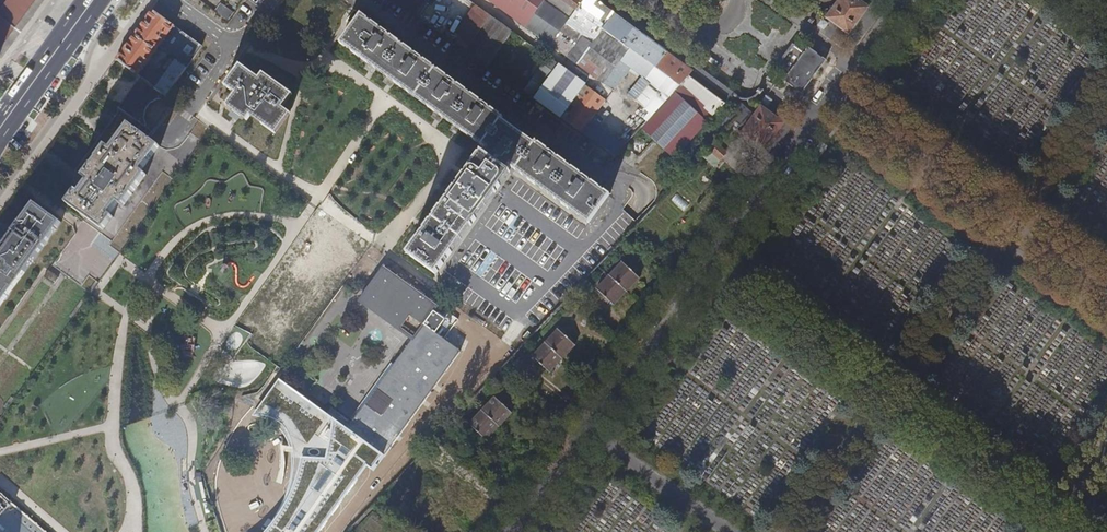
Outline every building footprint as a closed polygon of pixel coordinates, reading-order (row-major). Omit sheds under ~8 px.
[(19,29),(40,0),(0,0),(0,14),(19,29)] [(418,16),(429,0),(395,0),(418,16)] [(526,27),(545,0),(489,0),(526,27)] [(577,11),(562,0),(545,0),(526,27),(525,27),(551,45),(566,23),(569,20),(577,11)] [(577,11),(585,0),(562,0),(577,11)] [(603,30),(615,14),(596,0),(585,0),(577,11),(603,30)] [(858,0),(841,0),(828,18),(850,34),(869,8),(858,0)] [(229,21),(234,14),(221,4),(215,11),(229,21)] [(477,6),(454,42),(467,51),(491,16),(477,6)] [(353,25),(361,14),(354,9),(347,20),(353,25)] [(155,88),(167,97),(203,47),(152,10),(116,59),(138,76),(161,44),(179,57),(155,88)] [(597,39),(603,30),(577,11),(569,20),(566,23),(585,37),(594,43),(597,39)] [(19,29),(0,14),(0,55),(19,29)] [(590,224),(611,195),(538,142),(536,144),(503,120),(505,118),(361,14),(353,25),(340,43),(486,148),(483,152),(481,151),(407,253),(436,275),(510,172),(509,171),(512,167),(523,175),(590,224)] [(630,49),(641,33),(615,14),(603,30),(630,49)] [(492,17),(467,51),(489,66),(509,38),(513,32),(492,17)] [(825,31),(829,25),(823,21),(819,27),(825,31)] [(551,45),(569,58),(585,37),(566,23),(551,45)] [(623,58),(630,49),(603,30),(597,39),(623,58)] [(520,38),(513,32),(509,38),(516,44),(520,38)] [(656,68),(668,53),(641,33),(630,49),(656,68)] [(569,58),(578,65),(594,43),(585,37),(569,58)] [(605,84),(622,60),(623,58),(597,39),(594,43),(578,65),(605,84)] [(811,53),(799,44),(783,66),(794,75),(793,77),(804,84),(823,59),(812,51),(811,53)] [(648,79),(650,77),(656,68),(630,49),(623,58),(622,60),(633,68),(648,79)] [(681,86),(694,72),(668,53),(656,68),(681,86)] [(550,60),(526,93),(535,99),(538,94),(558,66),(558,65),(550,60)] [(622,60),(605,84),(616,92),(621,85),(633,68),(622,60)] [(572,105),(585,87),(578,81),(558,66),(538,94),(560,110),(567,101),(572,105)] [(260,81),(241,67),(225,87),(236,95),(228,105),(244,117),(248,121),(252,115),(263,124),(261,127),(272,135),(288,115),(280,109),(290,96),(263,76),(260,81)] [(650,77),(673,94),(681,86),(656,68),(650,77)] [(641,129),(674,159),(705,126),(725,105),(730,98),(694,72),(681,86),(673,94),(656,112),(641,129)] [(120,109),(153,132),(151,130),(149,125),(148,122),(148,118),(149,113),(152,108),(156,104),(161,102),(165,101),(170,101),(174,102),(167,97),(155,88),(141,78),(119,109),(119,110),(120,109)] [(562,118),(583,133),(591,122),(607,101),(586,86),(585,87),(572,105),(562,118)] [(740,102),(741,99),(738,95),(736,94),(734,96),(734,97),(732,100),(728,106),(735,111),(740,115),(735,121),(743,127),(748,120),(754,114),(740,102)] [(769,107),(773,102),(767,97),(763,103),(769,107)] [(153,132),(175,103),(174,102),(170,101),(165,101),(161,102),(156,104),(152,108),(149,113),(148,118),(148,122),(149,125),(151,130),(153,132)] [(763,107),(752,123),(744,135),(765,150),(784,124),(763,107)] [(152,133),(153,132),(120,109),(119,110),(121,111),(119,118),(79,173),(91,182),(82,194),(79,192),(70,204),(106,230),(115,218),(112,215),(121,204),(126,207),(148,176),(143,172),(161,148),(131,126),(135,121),(152,133)] [(722,124),(727,129),(731,125),(735,121),(740,115),(735,111),(722,124)] [(735,121),(731,125),(744,135),(752,123),(748,120),(743,127),(735,121)] [(615,156),(625,146),(591,122),(583,133),(602,146),(615,156)] [(706,143),(711,147),(715,142),(711,138),(706,143)] [(711,147),(703,155),(716,166),(728,153),(715,142),(711,147)] [(815,165),(828,147),(823,143),(810,161),(815,165)] [(56,172),(47,165),(41,172),(51,180),(52,180),(56,174),(56,172)] [(35,206),(21,224),(20,223),(13,233),(13,234),(0,252),(0,308),(61,225),(35,206)] [(372,248),(356,274),(363,278),(378,251),(372,248)] [(641,280),(623,263),(598,290),(615,306),(641,280)] [(424,325),(434,312),(437,308),(383,270),(361,300),(414,340),(424,325)] [(445,320),(434,312),(424,325),(436,334),(445,320)] [(490,346),(451,317),(440,331),(457,343),(454,347),(460,352),(463,347),(479,360),(490,346)] [(242,318),(238,325),(249,332),(253,324),(242,318)] [(436,334),(424,325),(414,340),(349,431),(386,458),(461,353),(460,352),(454,347),(436,334)] [(551,374),(577,347),(560,330),(534,358),(551,374)] [(522,339),(526,343),(533,336),(531,334),(529,332),(522,339)] [(535,369),(524,360),(517,367),(529,377),(535,369)] [(386,458),(349,431),(278,378),(246,416),(274,418),(286,423),(292,435),(294,454),(292,476),(287,495),(272,524),(264,531),(323,531),(386,458)] [(472,396),(474,398),(482,390),(480,388),(472,396)] [(487,441),(512,414),(495,398),(470,424),(487,441)] [(448,410),(456,417),(463,410),(455,403),(448,410)] [(422,509),(449,482),(432,465),(406,493),(422,509)] [(398,506),(403,500),(393,490),(387,496),(398,506)] [(12,504),(0,493),(0,518),(12,504)] [(12,504),(0,518),(0,531),(45,531),(12,504)]
